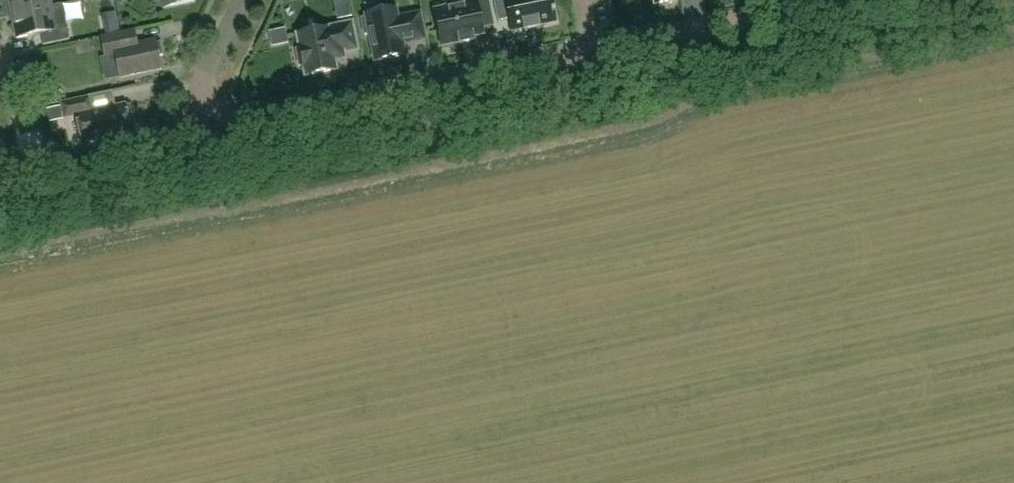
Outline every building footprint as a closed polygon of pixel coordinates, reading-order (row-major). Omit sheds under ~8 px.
[(51,7),(50,0),(8,0),(11,15),(51,7)] [(159,10),(193,3),(193,0),(157,0),(159,10)] [(489,0),(465,0),(465,2),(445,6),(446,8),(434,11),(441,46),(459,42),(460,44),(474,41),(473,37),(483,34),(481,24),(493,21),(493,25),(494,25),(489,0)] [(555,21),(553,14),(554,14),(554,10),(553,10),(551,0),(493,0),(498,21),(509,19),(512,30),(524,28),(524,31),(540,28),(539,25),(555,21)] [(56,30),(51,7),(11,15),(16,39),(40,34),(42,46),(68,41),(65,28),(56,30)] [(402,44),(424,39),(419,14),(397,18),(395,9),(366,14),(366,17),(361,19),(365,35),(370,34),(375,61),(405,55),(402,44)] [(304,65),(306,76),(336,70),(334,59),(342,57),(343,58),(344,58),(343,52),(357,49),(351,24),(336,27),(337,29),(328,31),(327,28),(298,35),(300,49),(296,50),(299,66),(304,65)] [(154,41),(138,44),(135,32),(125,34),(101,39),(105,58),(114,56),(119,79),(161,71),(160,68),(164,67),(159,42),(155,43),(154,41)] [(124,108),(123,105),(90,112),(88,99),(60,104),(63,118),(75,116),(80,144),(129,134),(129,131),(133,130),(128,107),(124,108)]
